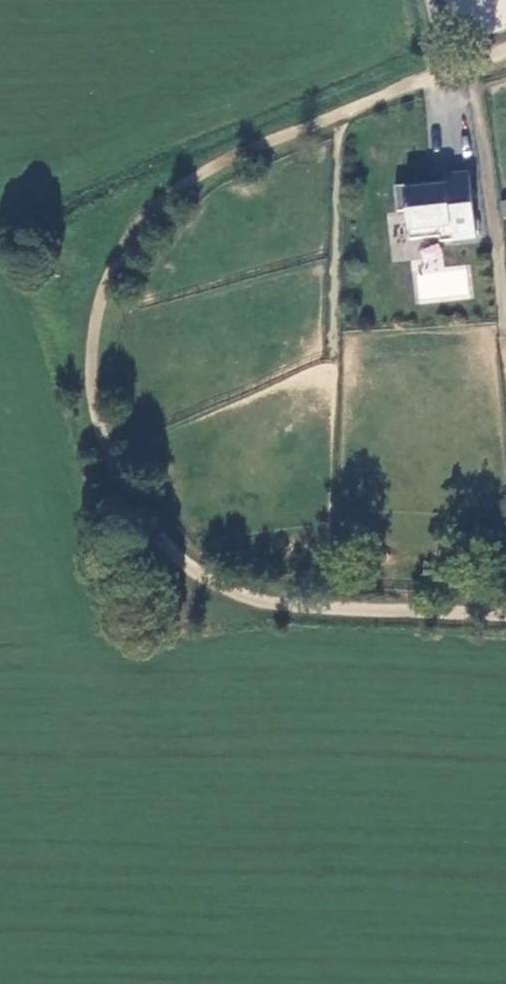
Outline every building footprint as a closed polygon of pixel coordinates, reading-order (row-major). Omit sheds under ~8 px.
[(476,239),(468,170),(441,172),(441,174),(437,174),(437,171),(397,175),(397,183),(392,183),(394,212),(400,211),(407,239),(437,236),(437,241),(476,239)]
